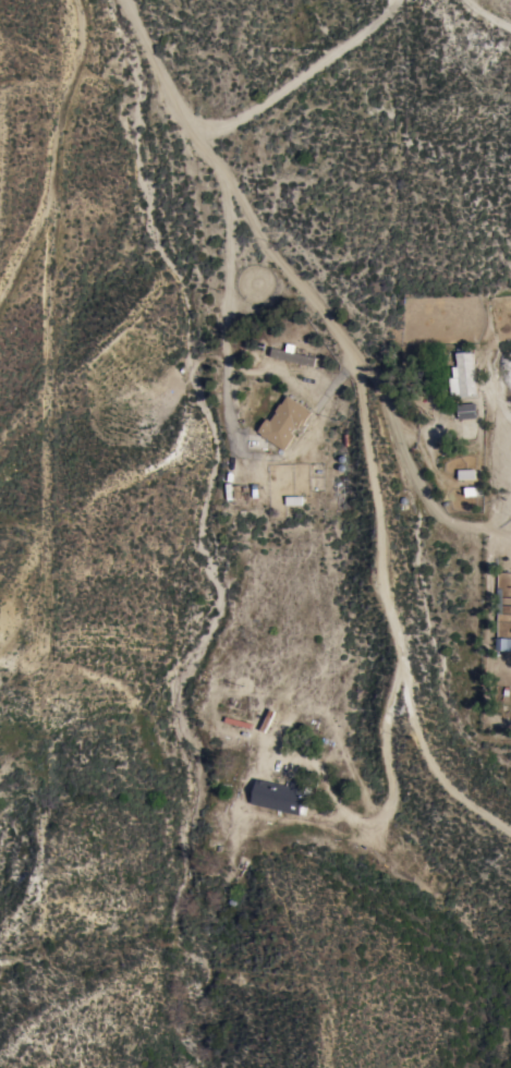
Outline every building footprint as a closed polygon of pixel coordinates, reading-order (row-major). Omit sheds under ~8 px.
[(477,396),(460,397),(451,397),(449,378),(453,378),(453,368),(458,367),(457,353),(473,352),(477,396)] [(307,410),(283,395),(267,421),(263,418),(254,432),(282,450),(307,410)] [(475,403),(476,418),(459,421),(457,405),(475,403)] [(252,804),(257,779),(292,787),(293,782),(307,786),(307,788),(312,789),(305,815),(301,814),(301,815),(252,804)]
